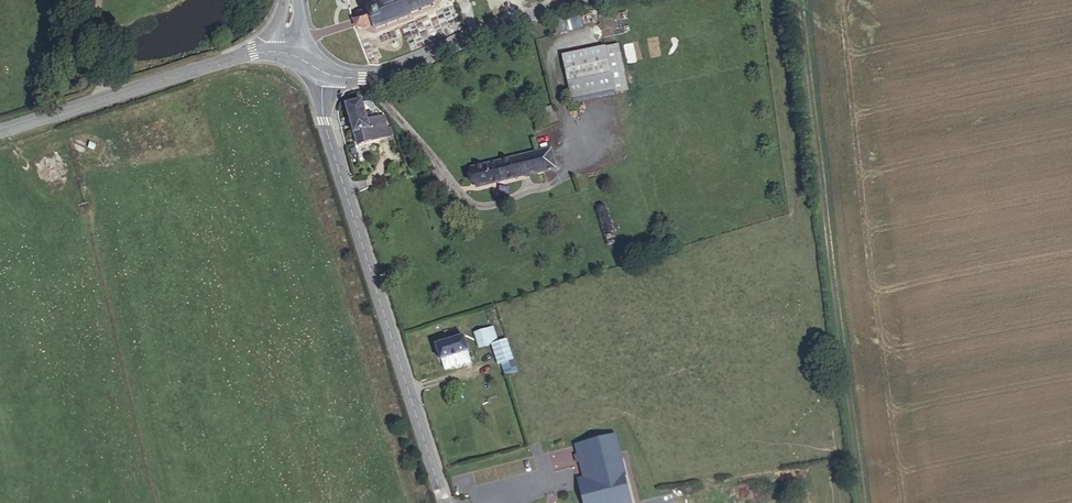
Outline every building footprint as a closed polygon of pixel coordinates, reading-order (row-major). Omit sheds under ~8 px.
[(364,30),(367,32),(370,33),(378,31),(380,35),(422,23),(423,18),(438,14),(437,11),(447,8),(445,0),(402,0),(372,9),(372,13),(363,15),(360,19),(364,30)] [(569,65),(580,112),(622,102),(610,55),(569,65)] [(543,113),(551,124),(560,118),(552,107),(543,113)] [(370,130),(369,124),(364,108),(349,112),(359,153),(382,147),(378,129),(370,130)] [(376,122),(369,124),(370,130),(378,129),(376,122)] [(386,126),(378,129),(382,147),(396,143),(394,138),(390,138),(386,126)] [(558,177),(553,159),(480,177),(484,195),(558,177)] [(488,359),(499,356),(505,354),(504,353),(501,341),(484,346),(488,359)] [(476,362),(488,359),(484,346),(473,349),(476,362)] [(476,362),(473,349),(446,357),(450,369),(476,362)] [(521,371),(516,350),(504,353),(505,354),(499,356),(503,373),(508,371),(509,374),(521,371)] [(478,372),(476,362),(450,369),(452,377),(478,372)] [(509,374),(512,385),(524,381),(521,371),(509,374)] [(509,416),(520,414),(515,395),(505,399),(509,416)] [(588,491),(591,500),(585,501),(585,502),(634,502),(621,445),(580,454),(588,491)] [(591,500),(588,491),(583,491),(585,501),(591,500)]
